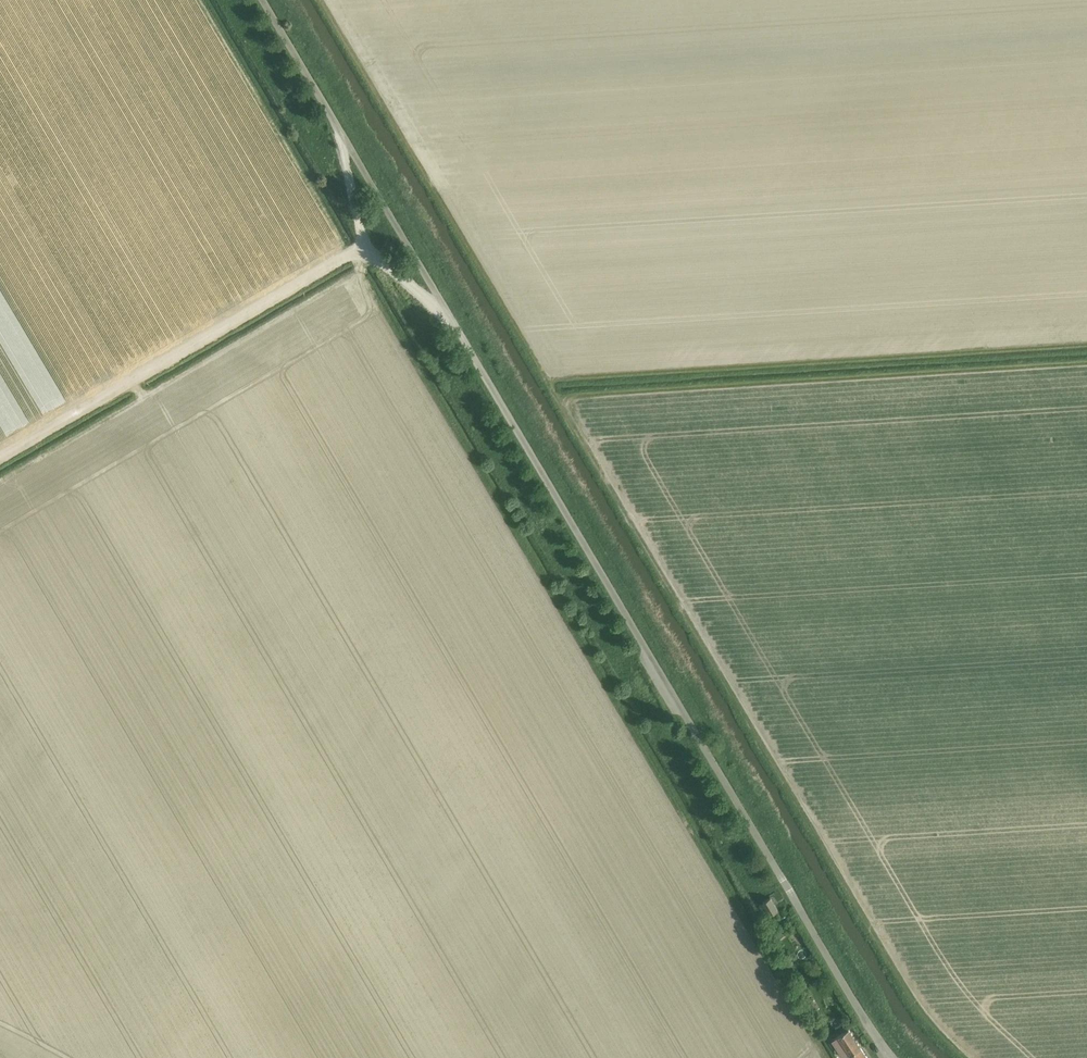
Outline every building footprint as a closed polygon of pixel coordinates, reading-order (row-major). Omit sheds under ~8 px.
[(771,898),(770,898),(763,902),(771,914),(778,910),(771,898)] [(844,1057),(868,1057),(849,1029),(833,1040),(844,1057)]
